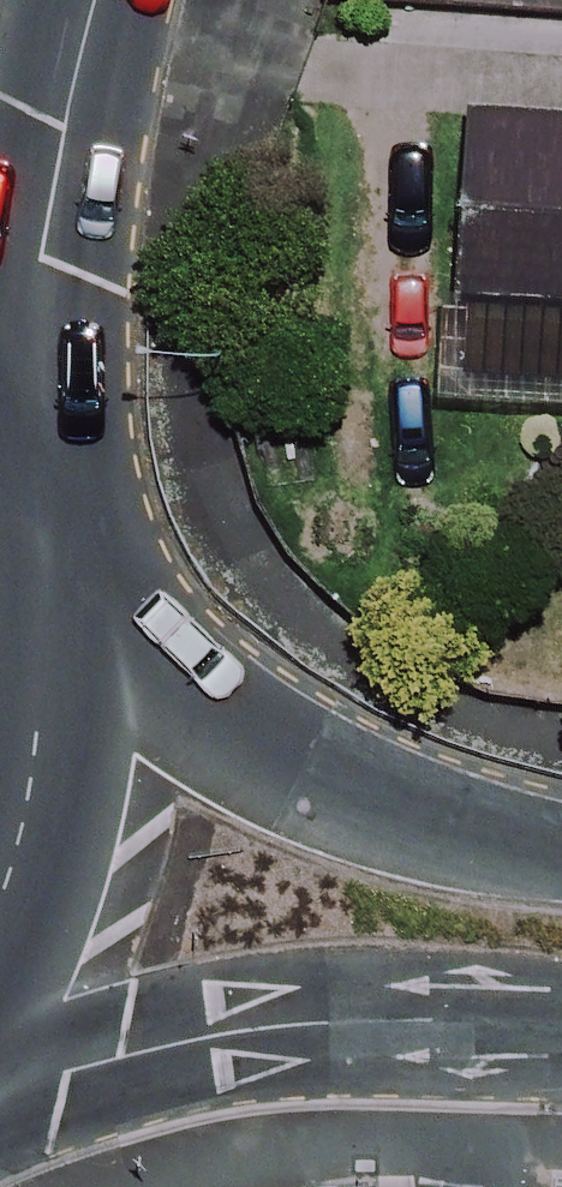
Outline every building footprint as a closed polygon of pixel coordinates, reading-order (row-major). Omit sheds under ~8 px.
[(479,116),(468,311),(561,316),(561,120),(479,116)]
